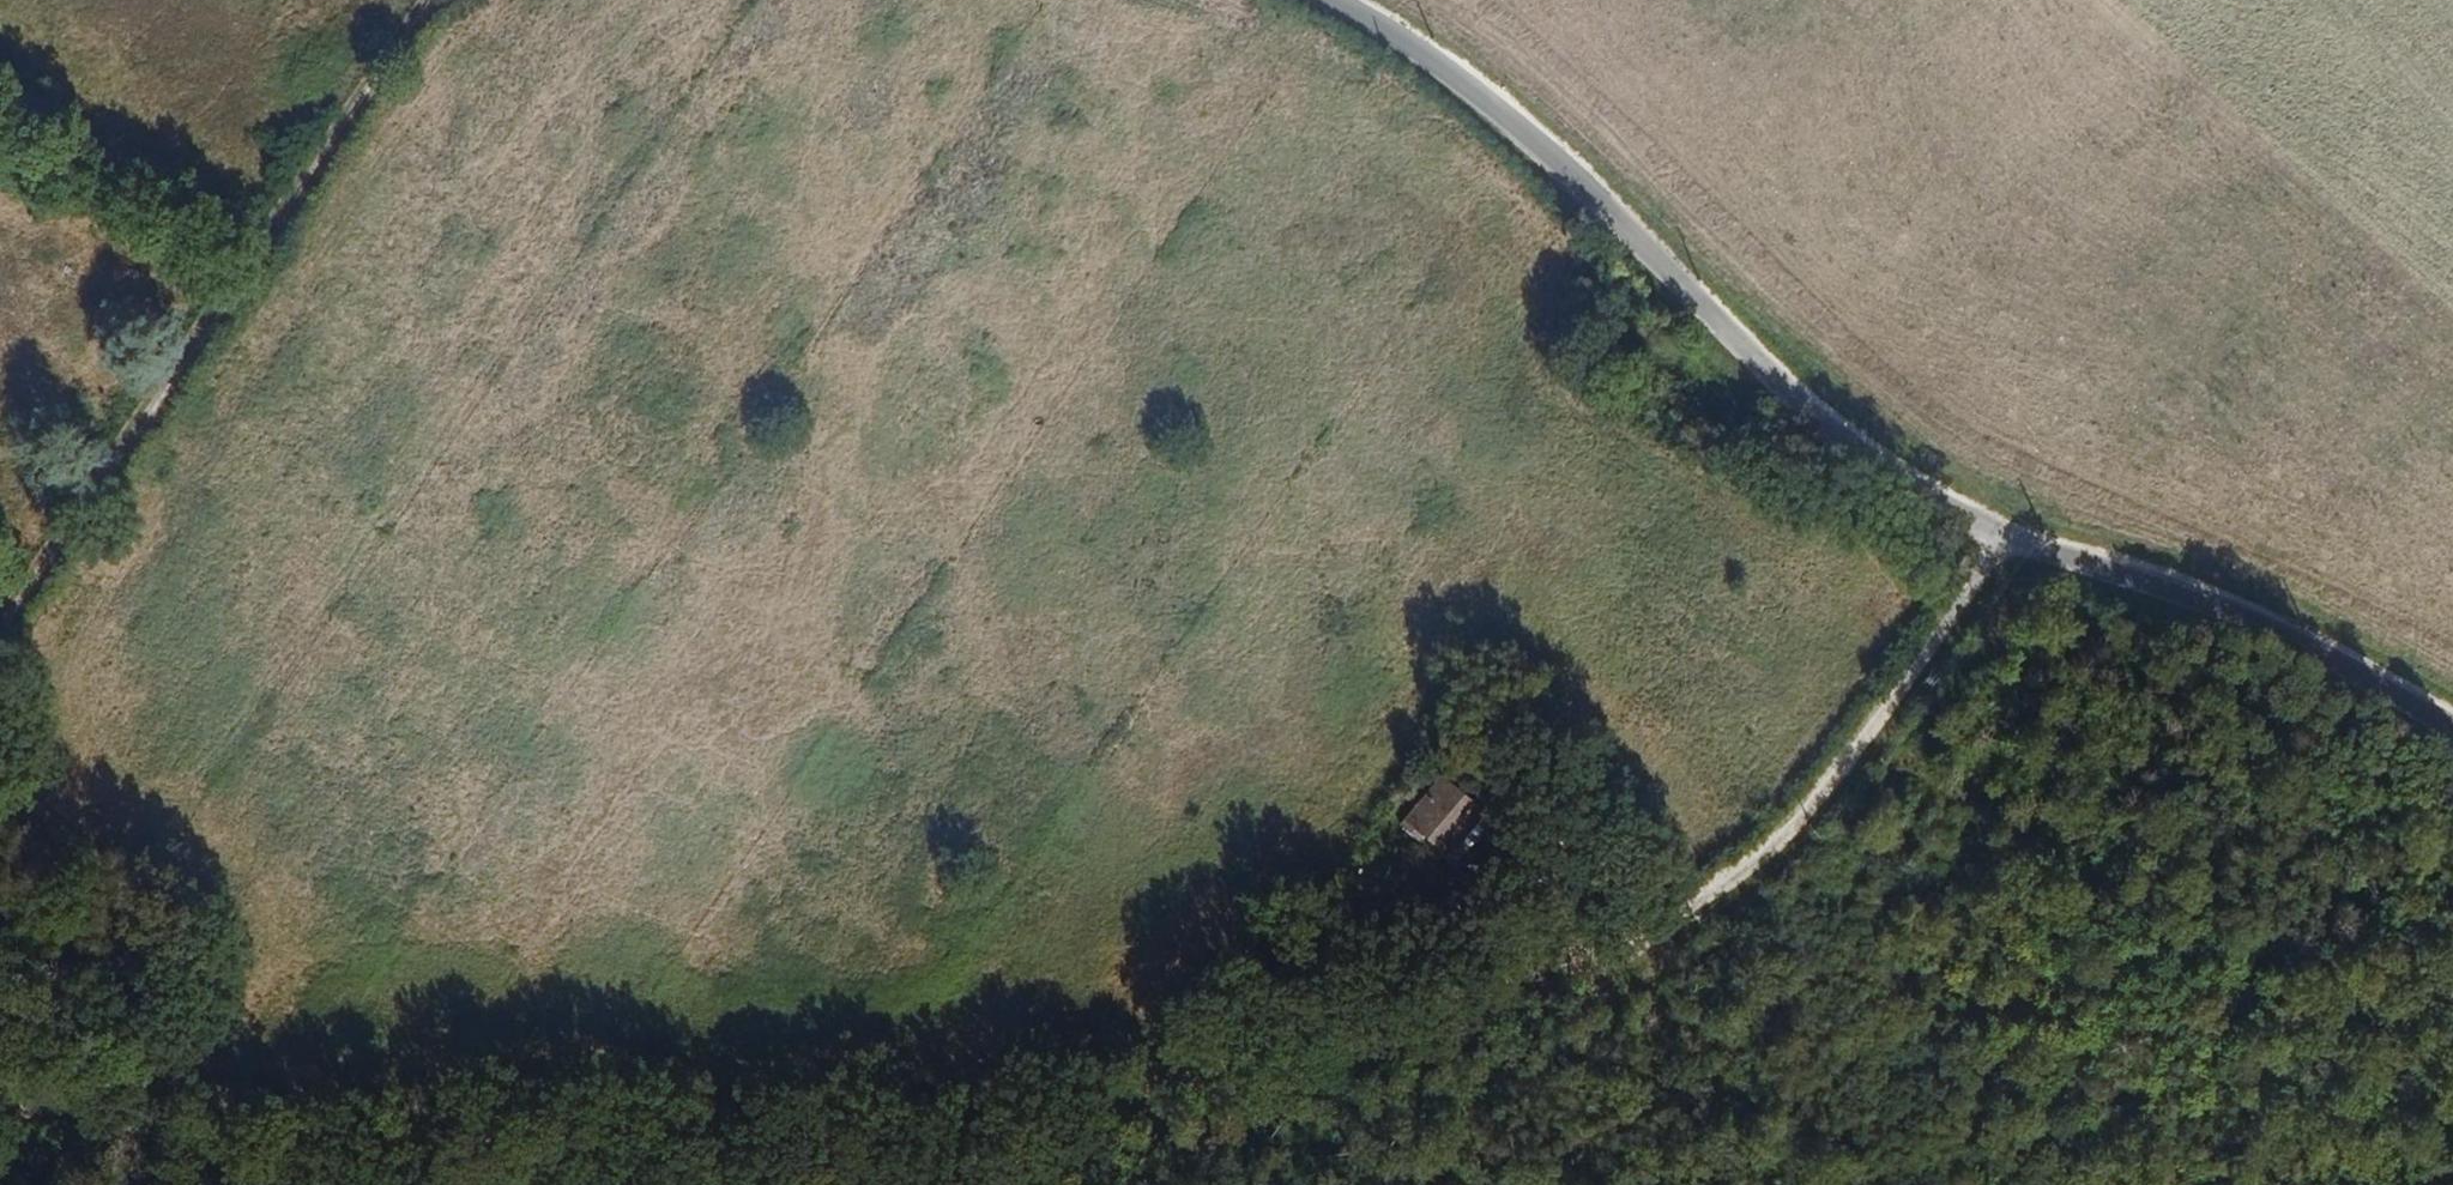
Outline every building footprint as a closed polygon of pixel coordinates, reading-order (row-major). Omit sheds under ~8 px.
[(1539,773),(1499,740),(1471,774),(1485,786),(1479,793),(1504,814),(1539,773)] [(1498,820),(1449,777),(1408,822),(1456,864),(1498,820)]
